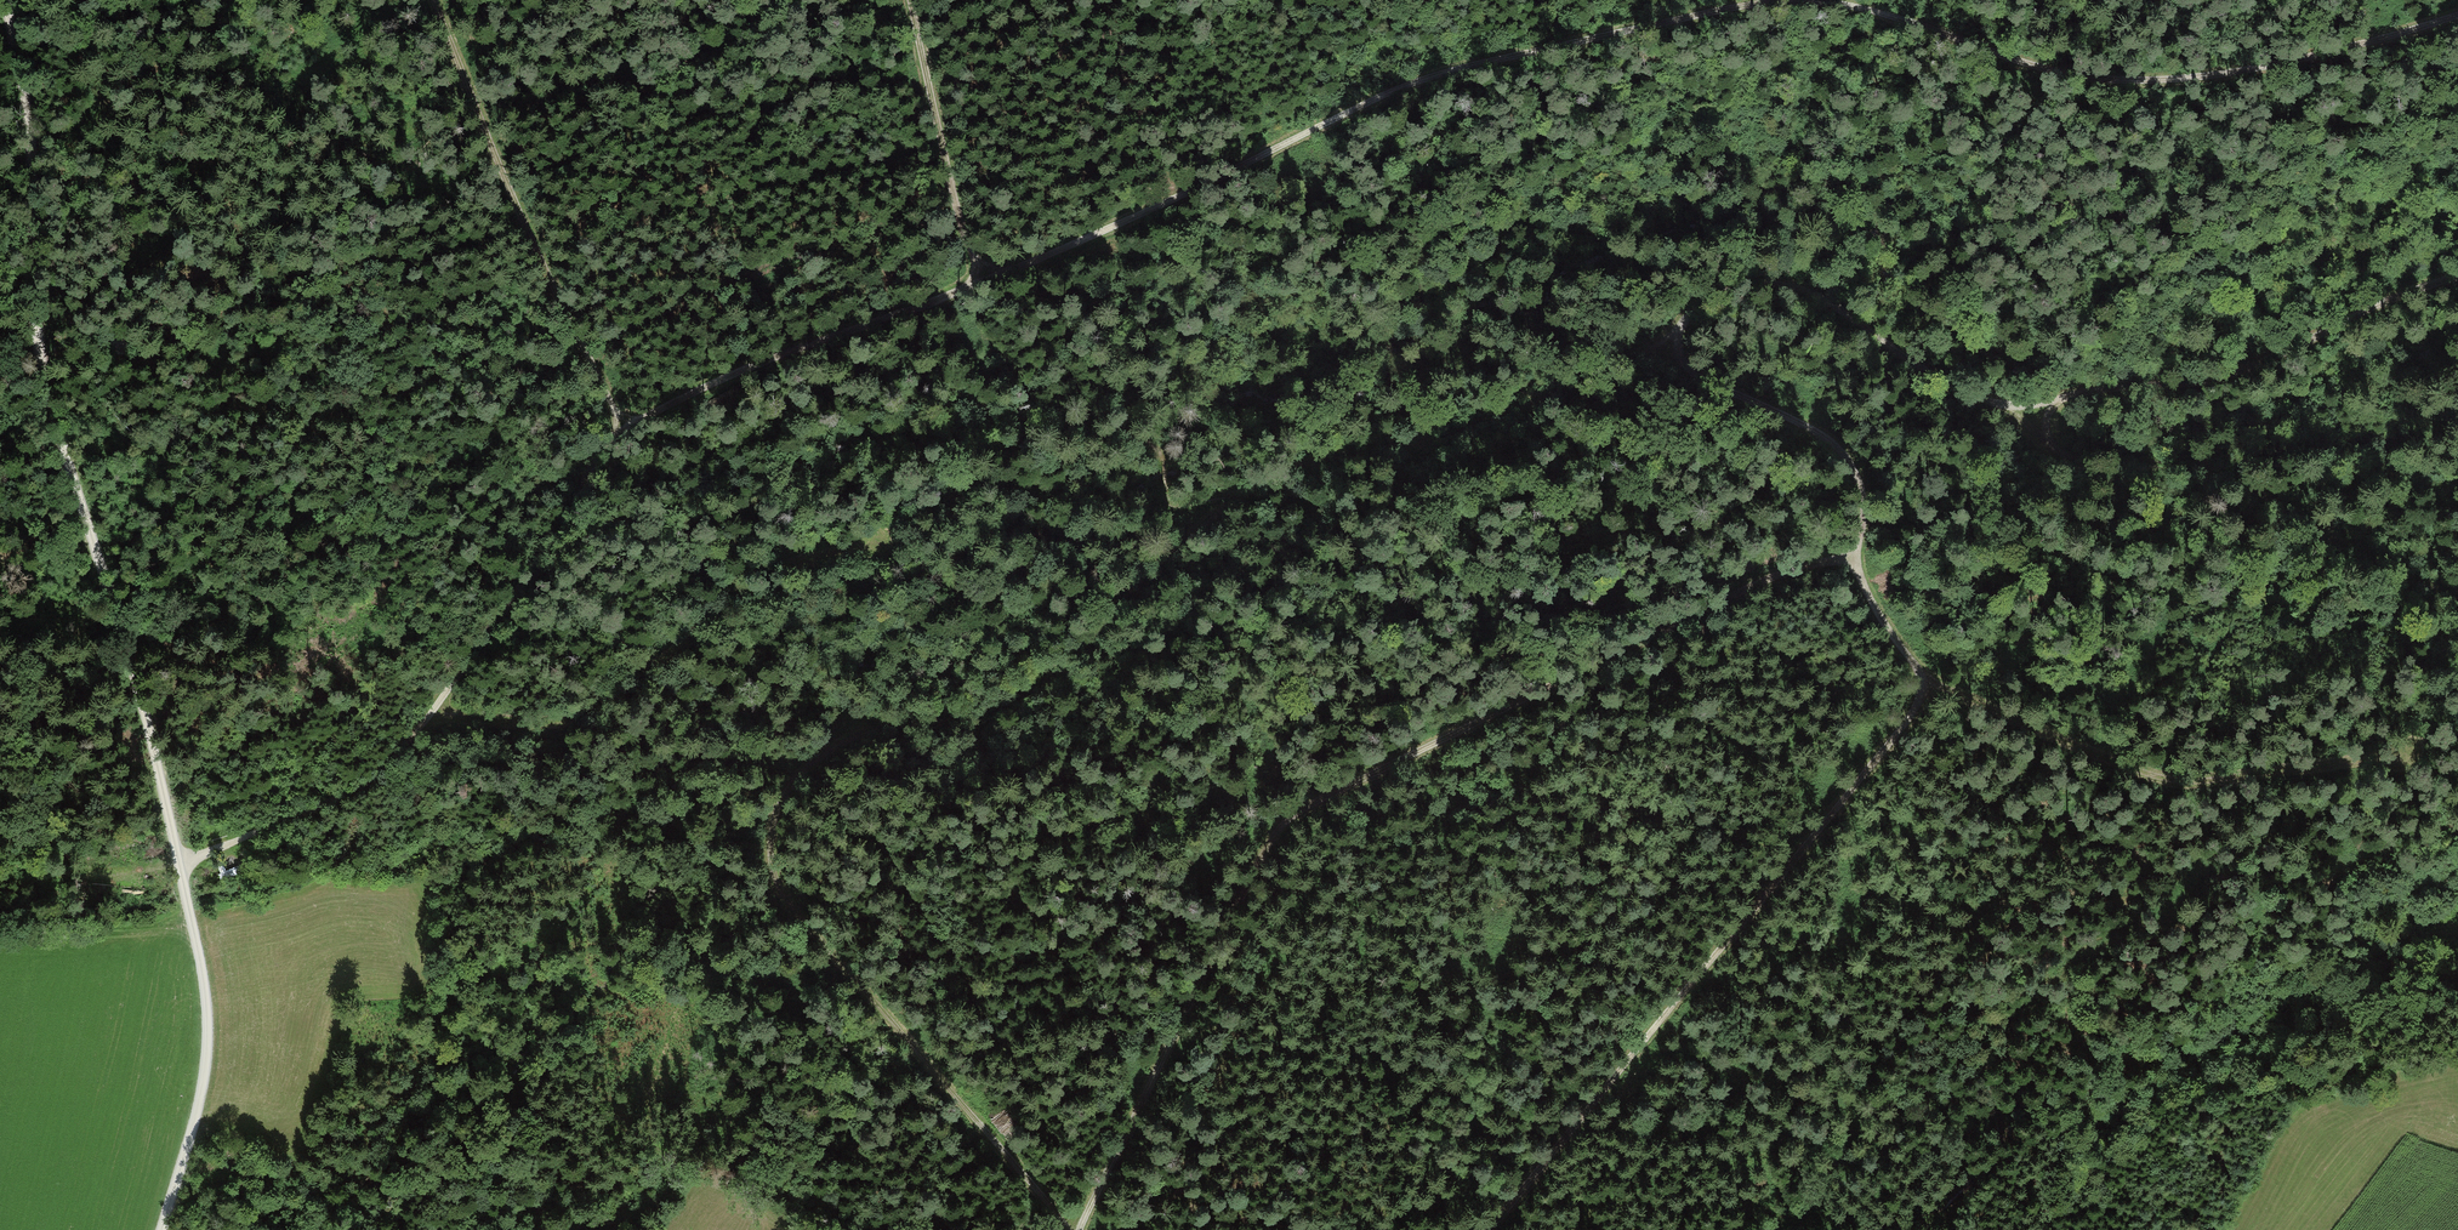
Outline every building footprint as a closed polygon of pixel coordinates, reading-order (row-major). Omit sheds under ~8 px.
[(1952,662),(1940,653),(1932,663),(1944,672),(1952,662)]
